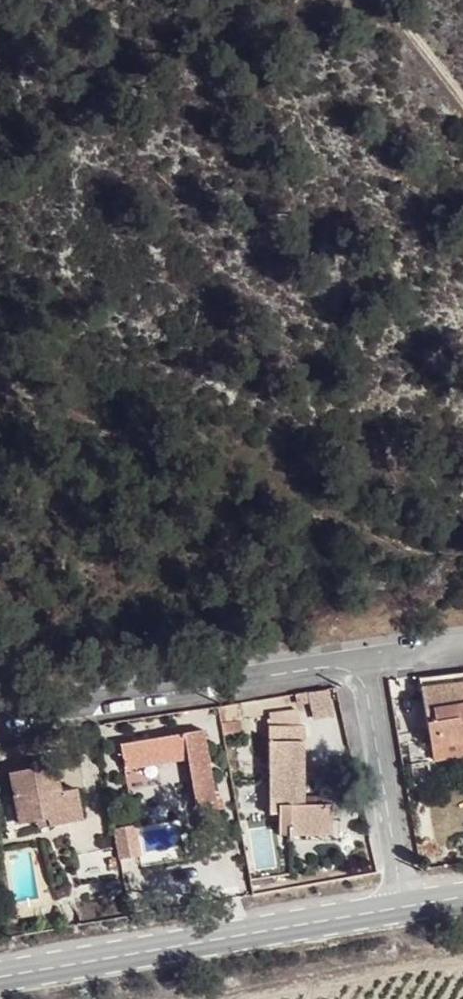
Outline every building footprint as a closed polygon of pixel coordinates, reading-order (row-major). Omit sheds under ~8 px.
[(418,678),(426,721),(433,760),(462,754),(462,673),(418,678)] [(280,830),(325,830),(325,818),(333,818),(333,804),(305,803),(296,802),(296,740),(305,740),(306,724),(271,724),(270,811),(273,812),(273,817),(279,817),(280,830)] [(120,744),(123,765),(187,754),(189,760),(202,832),(221,828),(218,809),(227,809),(224,795),(216,796),(205,730),(120,744)] [(296,802),(305,803),(305,740),(296,740),(296,802)] [(187,754),(123,765),(124,771),(189,760),(187,754)] [(17,824),(35,821),(46,819),(47,826),(80,820),(74,787),(57,790),(53,763),(8,771),(17,824)] [(325,818),(325,830),(333,830),(333,818),(325,818)] [(46,819),(35,821),(36,828),(47,826),(46,819)]
